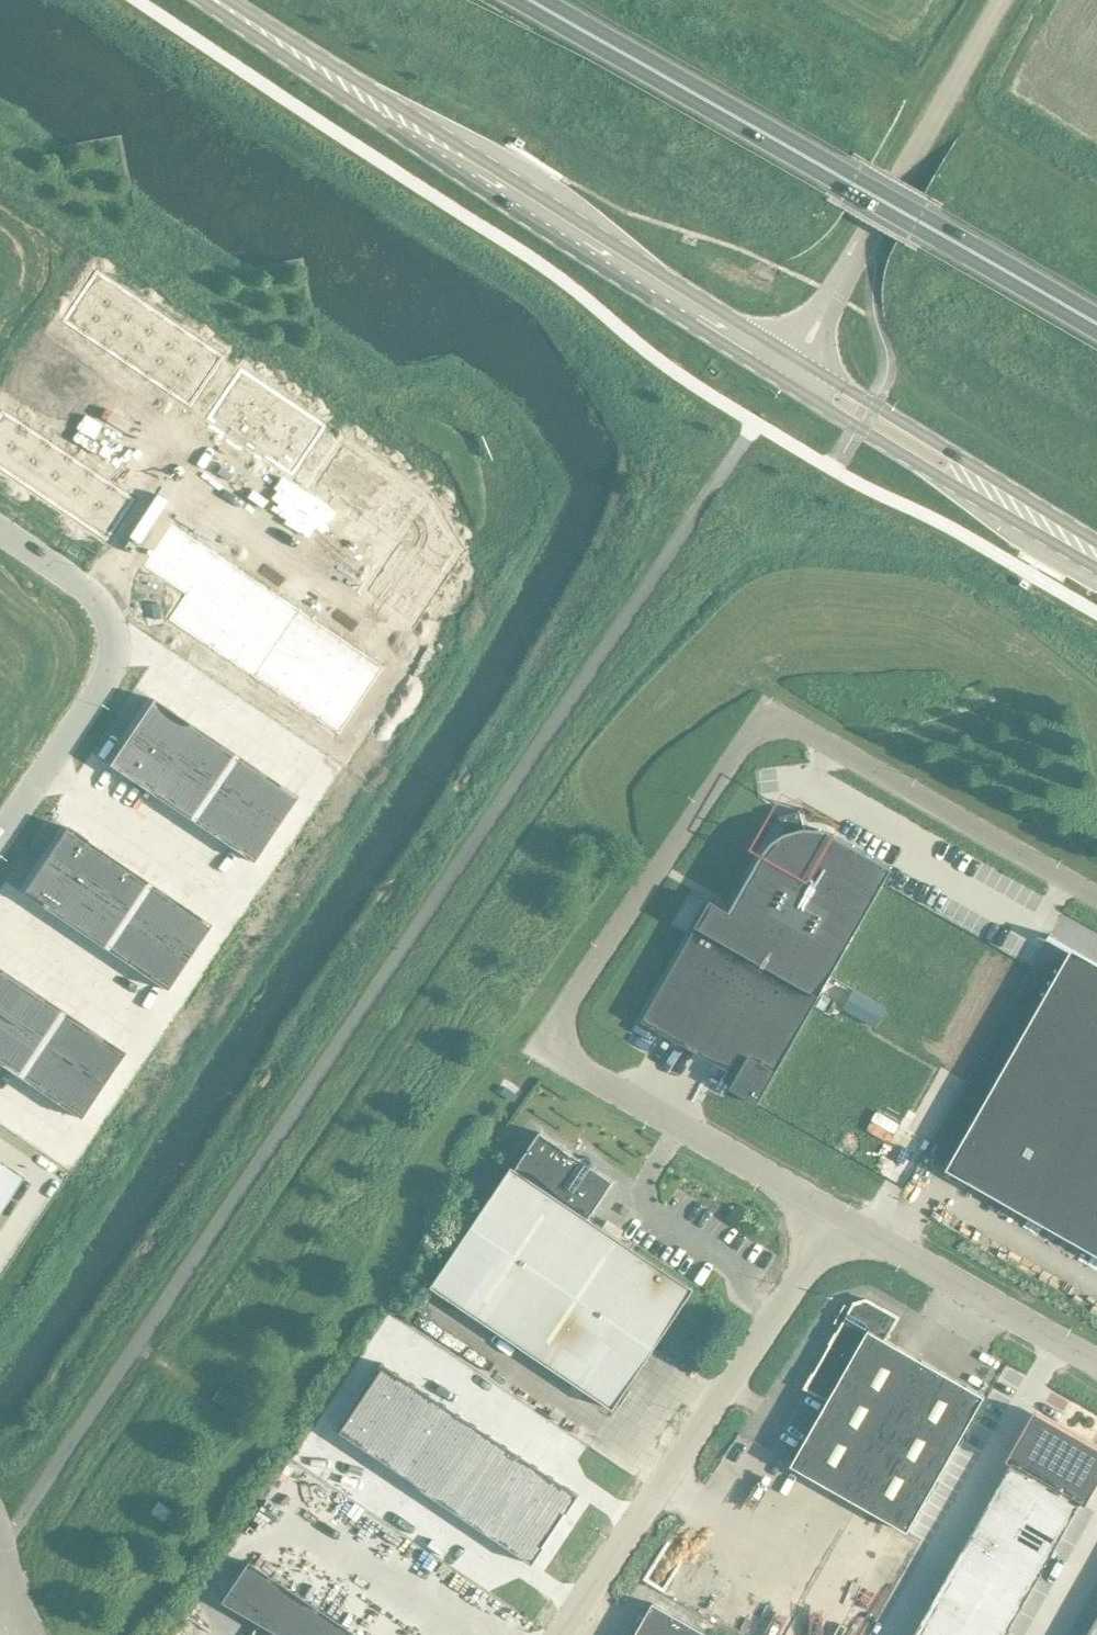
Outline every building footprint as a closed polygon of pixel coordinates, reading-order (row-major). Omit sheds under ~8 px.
[(95,271),(61,321),(189,407),(222,357),(95,271)] [(238,368),(205,417),(290,475),(324,425),(238,368)] [(0,412),(0,469),(105,540),(133,499),(1,411),(0,412)] [(341,436),(307,486),(391,543),(359,591),(409,624),(460,549),(425,494),(341,436)] [(169,524),(142,565),(184,593),(167,619),(336,733),(381,667),(169,524)] [(151,698),(107,765),(251,861),(295,795),(151,698)] [(780,820),(784,833),(779,836),(773,840),(769,844),(767,847),(763,852),(729,911),(710,900),(642,1022),(737,1076),(730,1089),(756,1104),(882,883),(883,883),(892,867),(834,834),(832,833),(825,830),(820,829),(816,828),(812,827),(804,827),(800,815),(780,820)] [(65,827),(21,893),(165,990),(209,924),(65,827)] [(1096,1255),(1096,963),(1071,949),(946,1169),(1096,1255)] [(78,1118),(123,1052),(0,969),(0,1065),(78,1118)] [(886,1008),(854,990),(841,1011),(874,1030),(886,1008)] [(613,1181),(539,1132),(518,1164),(515,1168),(511,1166),(430,1286),(613,1409),(694,1289),(588,1218),(613,1181)] [(22,1176),(0,1161),(0,1209),(22,1176)] [(1049,1266),(1042,1275),(1056,1286),(1063,1277),(1049,1266)] [(852,1303),(804,1388),(827,1401),(790,1466),(907,1532),(984,1396),(885,1340),(898,1317),(867,1299),(852,1303)] [(381,1363),(334,1432),(532,1564),(578,1495),(381,1363)] [(242,1401),(220,1386),(212,1398),(234,1413),(242,1401)] [(1007,1458),(1011,1460),(1082,1501),(1086,1503),(1096,1484),(1096,1448),(1034,1412),(1007,1458)] [(913,1634),(1005,1634),(1080,1503),(1084,1506),(1086,1503),(1082,1501),(1011,1460),(1007,1458),(1006,1461),(1010,1463),(913,1634)] [(134,1502),(149,1509),(155,1496),(139,1489),(134,1502)] [(156,1501),(149,1512),(162,1521),(170,1510),(156,1501)] [(695,1590),(709,1590),(710,1560),(696,1560),(695,1590)] [(228,1593),(290,1634),(356,1634),(246,1561),(218,1602),(221,1603),(228,1593)] [(874,1588),(878,1580),(855,1570),(851,1579),(874,1588)] [(652,1603),(634,1634),(709,1634),(652,1603)] [(1073,1611),(1063,1606),(1048,1634),(1061,1634),(1073,1611)] [(1085,1634),(1096,1634),(1096,1615),(1085,1634)]
